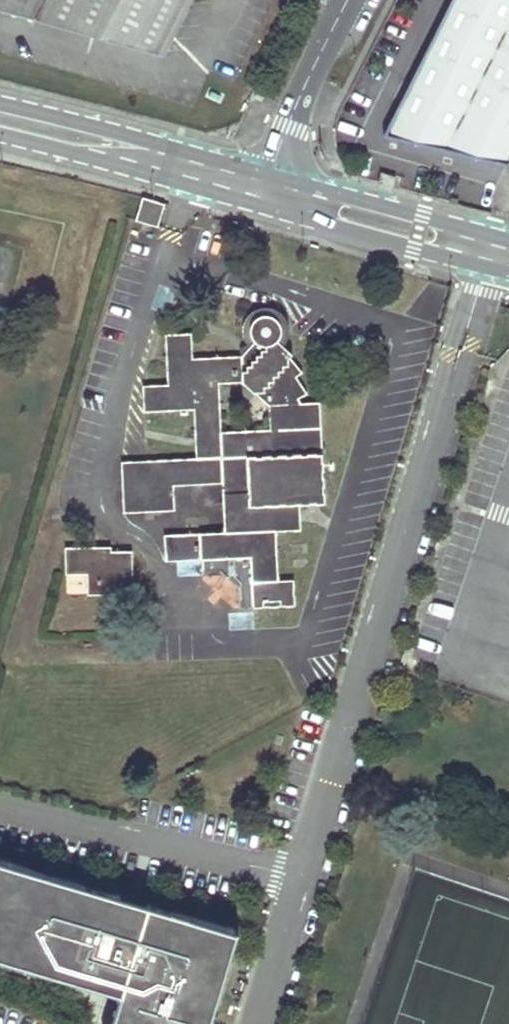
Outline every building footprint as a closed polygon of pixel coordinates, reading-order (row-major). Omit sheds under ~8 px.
[(163,54),(190,0),(0,0),(0,8),(163,54)] [(385,135),(508,164),(508,162),(508,0),(452,0),(385,135)] [(395,187),(399,177),(382,172),(379,183),(395,187)] [(158,226),(164,205),(144,199),(138,220),(158,226)] [(245,333),(247,338),(251,345),(239,357),(192,360),(191,334),(166,336),(169,386),(144,387),(144,412),(194,410),(196,460),(122,463),(124,513),(173,511),(173,486),(223,483),(225,533),(165,537),(165,561),(200,560),(201,573),(221,572),(239,587),(239,609),(294,606),(293,581),(278,582),(276,532),(300,530),(299,505),(325,503),(320,404),(302,405),(298,399),(306,394),(296,378),(302,373),(289,358),(293,354),(283,346),(287,342),(290,333),(289,325),(287,320),(284,314),(280,311),(274,309),(271,308),(263,308),(257,311),(252,314),(250,316),(247,321),(246,324),(245,333)] [(100,554),(94,554),(87,554),(88,549),(66,549),(66,575),(87,575),(88,595),(132,595),(132,553),(112,554),(111,549),(100,548),(100,554)] [(232,928),(0,859),(0,959),(120,994),(111,1023),(203,1023),(232,928)]
